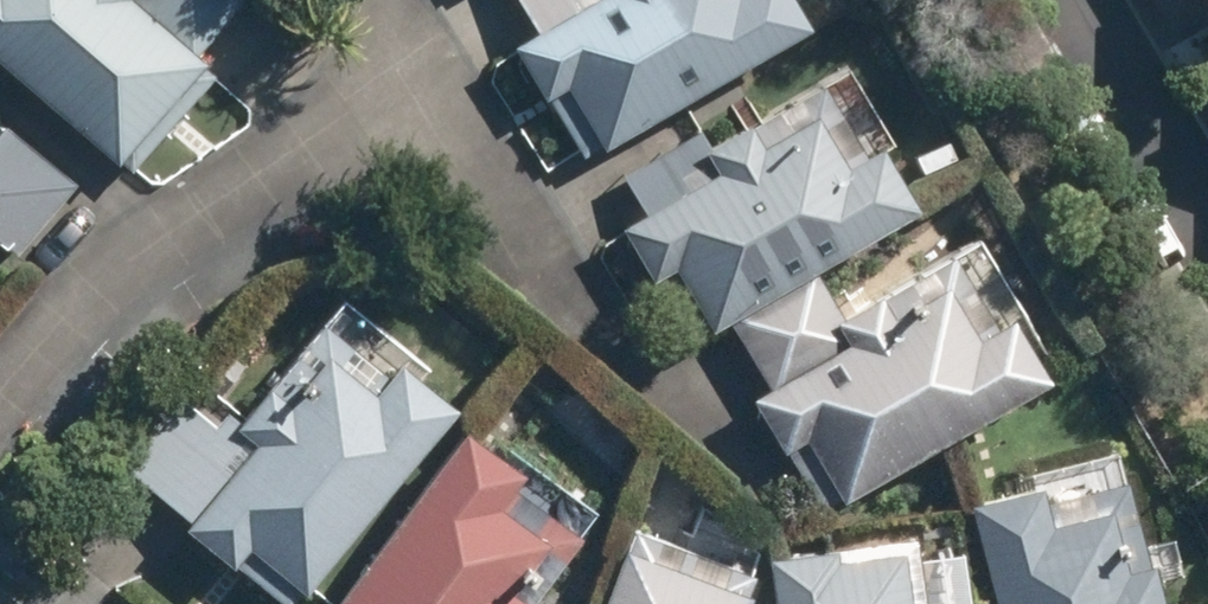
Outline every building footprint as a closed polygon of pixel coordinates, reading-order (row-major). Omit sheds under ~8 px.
[(133,169),(221,64),(201,48),(242,0),(0,0),(0,57),(133,169)] [(581,158),(810,24),(796,0),(518,0),(533,24),(512,36),(581,158)] [(632,187),(643,206),(619,220),(656,282),(680,268),(716,329),(732,320),(820,268),(923,207),(881,135),(866,144),(825,74),(711,141),(701,124),(622,171),(632,187)] [(2,238),(16,250),(76,183),(5,119),(0,125),(0,240),(2,238)] [(805,437),(842,499),(1052,376),(972,239),(846,313),(820,268),(732,320),(769,383),(752,393),(785,449),(805,437)] [(290,602),(455,405),(335,305),(243,415),(230,405),(218,419),(185,392),(124,464),(290,602)] [(465,424),(336,603),(534,603),(605,505),(525,448),(516,460),(465,424)] [(972,498),(998,603),(1170,603),(1158,555),(1145,558),(1119,453),(970,490),(972,498)] [(924,524),(764,549),(773,603),(937,603),(924,524)] [(629,545),(605,603),(743,603),(747,593),(629,545)]
